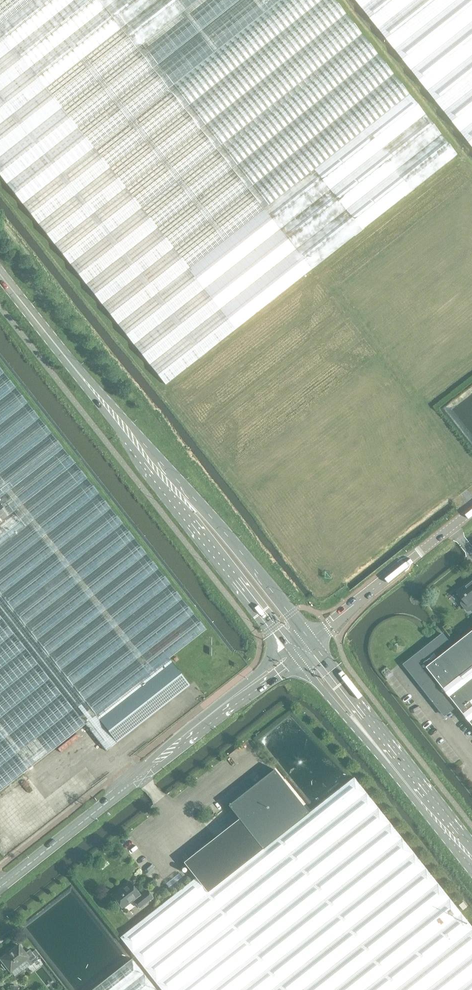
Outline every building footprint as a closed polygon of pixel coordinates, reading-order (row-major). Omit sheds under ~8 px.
[(361,34),(334,0),(0,0),(0,176),(69,264),(166,385),(457,155),(412,98),(361,34)] [(433,98),(471,146),(471,0),(356,0),(433,98)] [(85,724),(106,751),(117,742),(99,719),(172,662),(169,659),(206,629),(39,417),(0,368),(0,791),(85,724)] [(464,601),(462,602),(462,603),(462,604),(467,611),(468,611),(469,611),(471,610),(471,581),(457,592),(464,601)] [(453,647),(443,634),(405,664),(445,715),(457,706),(471,724),(471,632),(453,647)] [(117,742),(190,685),(172,662),(99,719),(117,742)] [(183,862),(196,878),(207,893),(309,813),(274,769),(228,805),(239,819),(183,862)] [(309,813),(207,893),(196,878),(120,937),(162,989),(471,989),(471,927),(354,777),(309,813)] [(113,896),(123,908),(133,900),(139,908),(153,898),(147,891),(140,896),(140,895),(129,882),(123,887),(124,887),(113,896)] [(10,971),(25,959),(27,958),(32,964),(38,960),(30,950),(25,954),(19,945),(1,959),(3,962),(1,964),(5,970),(8,968),(10,971)] [(92,989),(157,989),(132,959),(92,989)]
